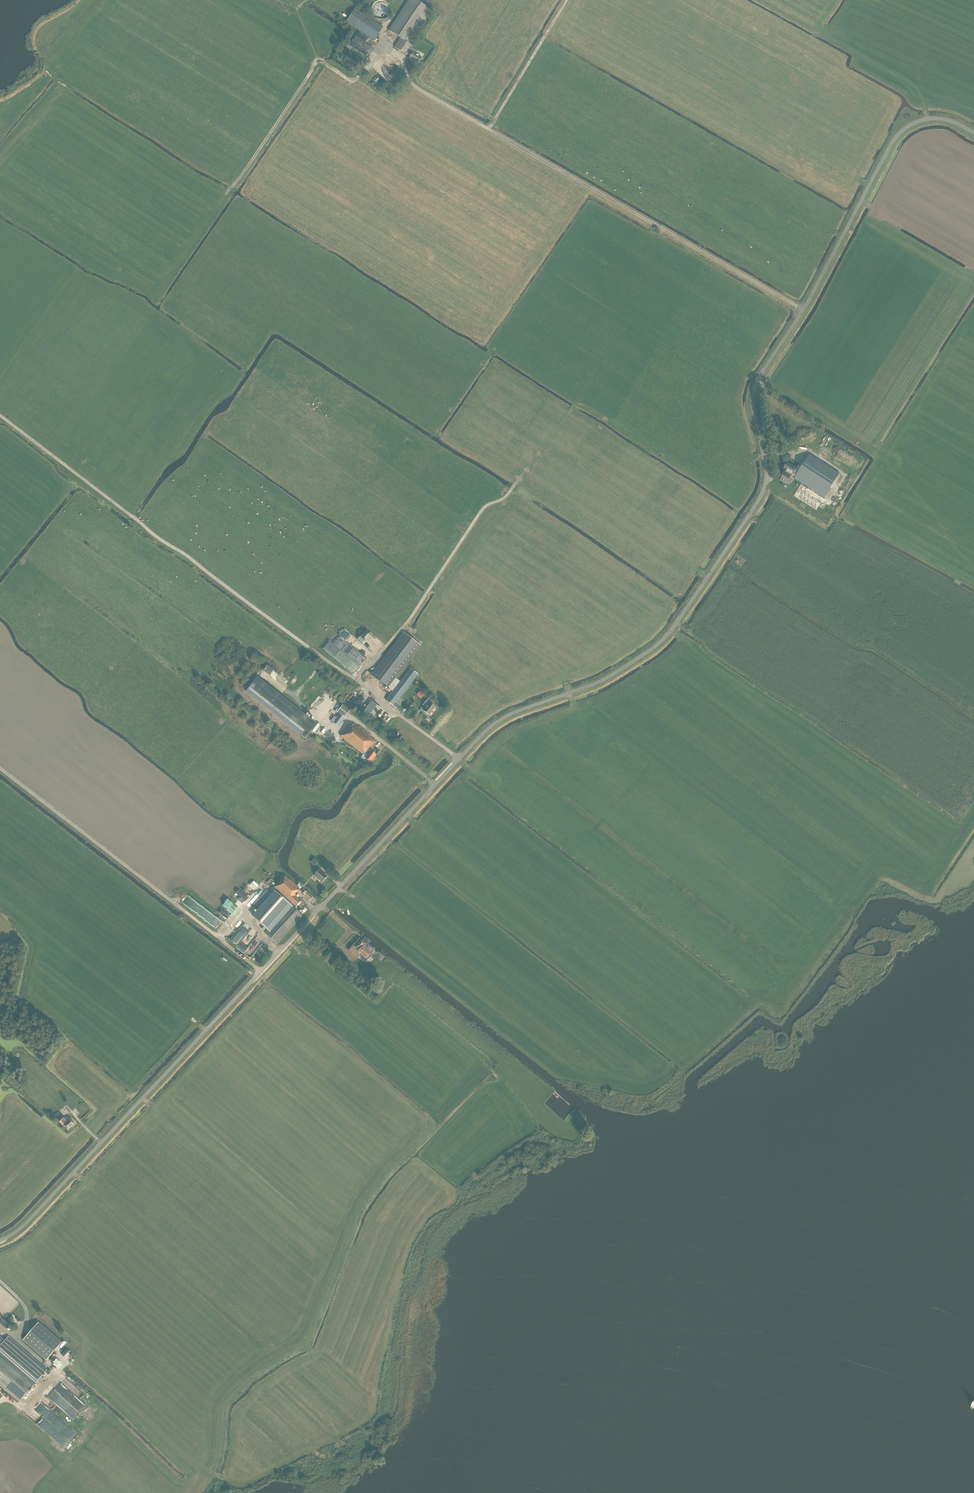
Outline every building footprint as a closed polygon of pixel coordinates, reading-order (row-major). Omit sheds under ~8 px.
[(422,58),(416,54),(417,51),(412,48),(413,46),(409,44),(432,11),(415,0),(408,0),(388,30),(400,38),(395,47),(407,55),(408,54),(411,56),(409,59),(418,65),(422,58)] [(373,11),(374,14),(376,17),(379,18),(383,19),(386,18),(389,15),(390,12),(391,9),(390,5),(387,3),(384,1),(381,1),(377,2),(374,4),(373,7),(373,11)] [(374,40),(383,27),(355,8),(346,22),(374,40)] [(849,448),(847,452),(845,451),(841,460),(839,460),(837,464),(844,467),(852,450),(849,448)] [(817,510),(840,474),(810,455),(802,468),(798,466),(797,468),(788,462),(784,469),(796,477),(795,479),(802,484),(794,496),(817,510)] [(872,491),(879,479),(876,477),(868,493),(877,498),(879,495),(872,491)] [(396,678),(421,646),(404,633),(371,675),(393,691),(386,700),(397,709),(400,705),(397,702),(418,674),(410,668),(400,681),(396,678)] [(270,675),(274,668),(267,663),(263,670),(270,675)] [(246,691),(305,738),(316,724),(258,677),(246,691)] [(436,708),(432,705),(434,702),(428,698),(426,701),(426,700),(422,705),(426,708),(424,711),(430,715),(436,708)] [(383,710),(371,701),(362,713),(373,722),(383,710)] [(338,712),(340,714),(345,718),(350,711),(343,705),(338,712)] [(345,718),(340,714),(333,722),(338,726),(345,718)] [(371,736),(354,723),(351,728),(348,726),(340,736),(363,754),(362,756),(366,758),(365,759),(371,763),(376,755),(371,751),(369,750),(376,741),(372,738),(373,737),(371,736)] [(322,882),(327,876),(319,870),(314,875),(322,882)] [(302,902),(301,901),(296,896),(298,893),(297,893),(302,886),(299,883),(296,885),(290,880),(285,876),(275,888),(291,902),(289,904),(290,905),(277,920),(265,933),(277,944),(289,931),(302,916),(296,909),(302,902)] [(254,880),(249,885),(255,890),(260,885),(254,880)] [(313,903),(316,900),(306,891),(303,894),(313,903)] [(279,916),(286,908),(279,901),(271,909),(279,916)] [(236,946),(248,956),(260,940),(254,936),(246,947),(239,942),(236,946)] [(366,945),(370,942),(365,937),(362,941),(361,940),(355,947),(359,951),(366,957),(372,950),(366,945)] [(263,945),(257,951),(261,955),(267,949),(263,945)] [(68,1104),(63,1107),(66,1113),(71,1111),(68,1104)] [(65,1118),(60,1114),(58,1111),(54,1116),(56,1118),(64,1127),(65,1126),(68,1130),(74,1123),(70,1118),(69,1120),(66,1117),(65,1118)] [(1,1317),(0,1318),(0,1324),(7,1330),(11,1325),(1,1317)] [(46,1360),(62,1342),(39,1322),(23,1340),(46,1360)] [(6,1389),(20,1401),(47,1370),(33,1358),(8,1337),(0,1346),(0,1384),(6,1389)] [(81,1408),(85,1404),(81,1400),(77,1404),(81,1408)] [(39,1425),(55,1438),(61,1431),(57,1428),(55,1428),(53,1431),(51,1429),(49,1430),(47,1428),(47,1423),(48,1422),(47,1421),(45,1424),(43,1422),(43,1421),(39,1421),(39,1425)]
